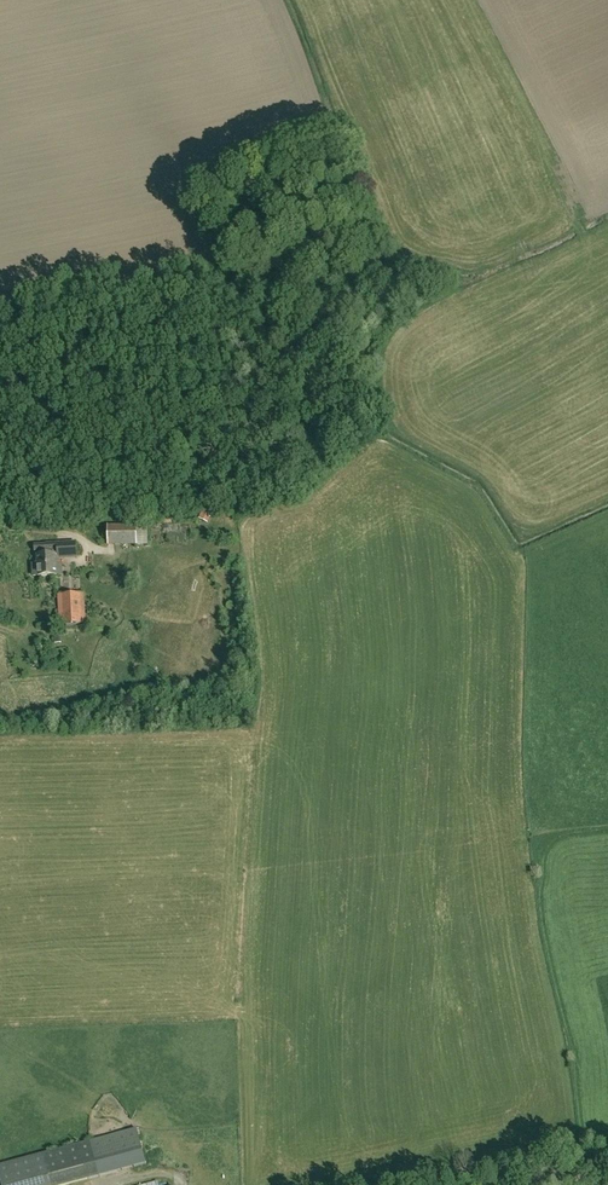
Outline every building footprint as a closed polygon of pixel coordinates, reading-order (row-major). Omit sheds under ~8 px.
[(141,525),(142,545),(153,544),(152,525),(141,525)] [(138,528),(109,528),(109,547),(138,547),(138,528)] [(77,543),(59,544),(34,544),(34,552),(38,552),(39,556),(39,564),(34,565),(35,576),(40,576),(61,575),(60,556),(78,555),(77,543)] [(63,625),(84,624),(83,595),(62,596),(63,625)] [(137,1129),(0,1165),(0,1178),(2,1184),(67,1184),(147,1164),(137,1129)]
